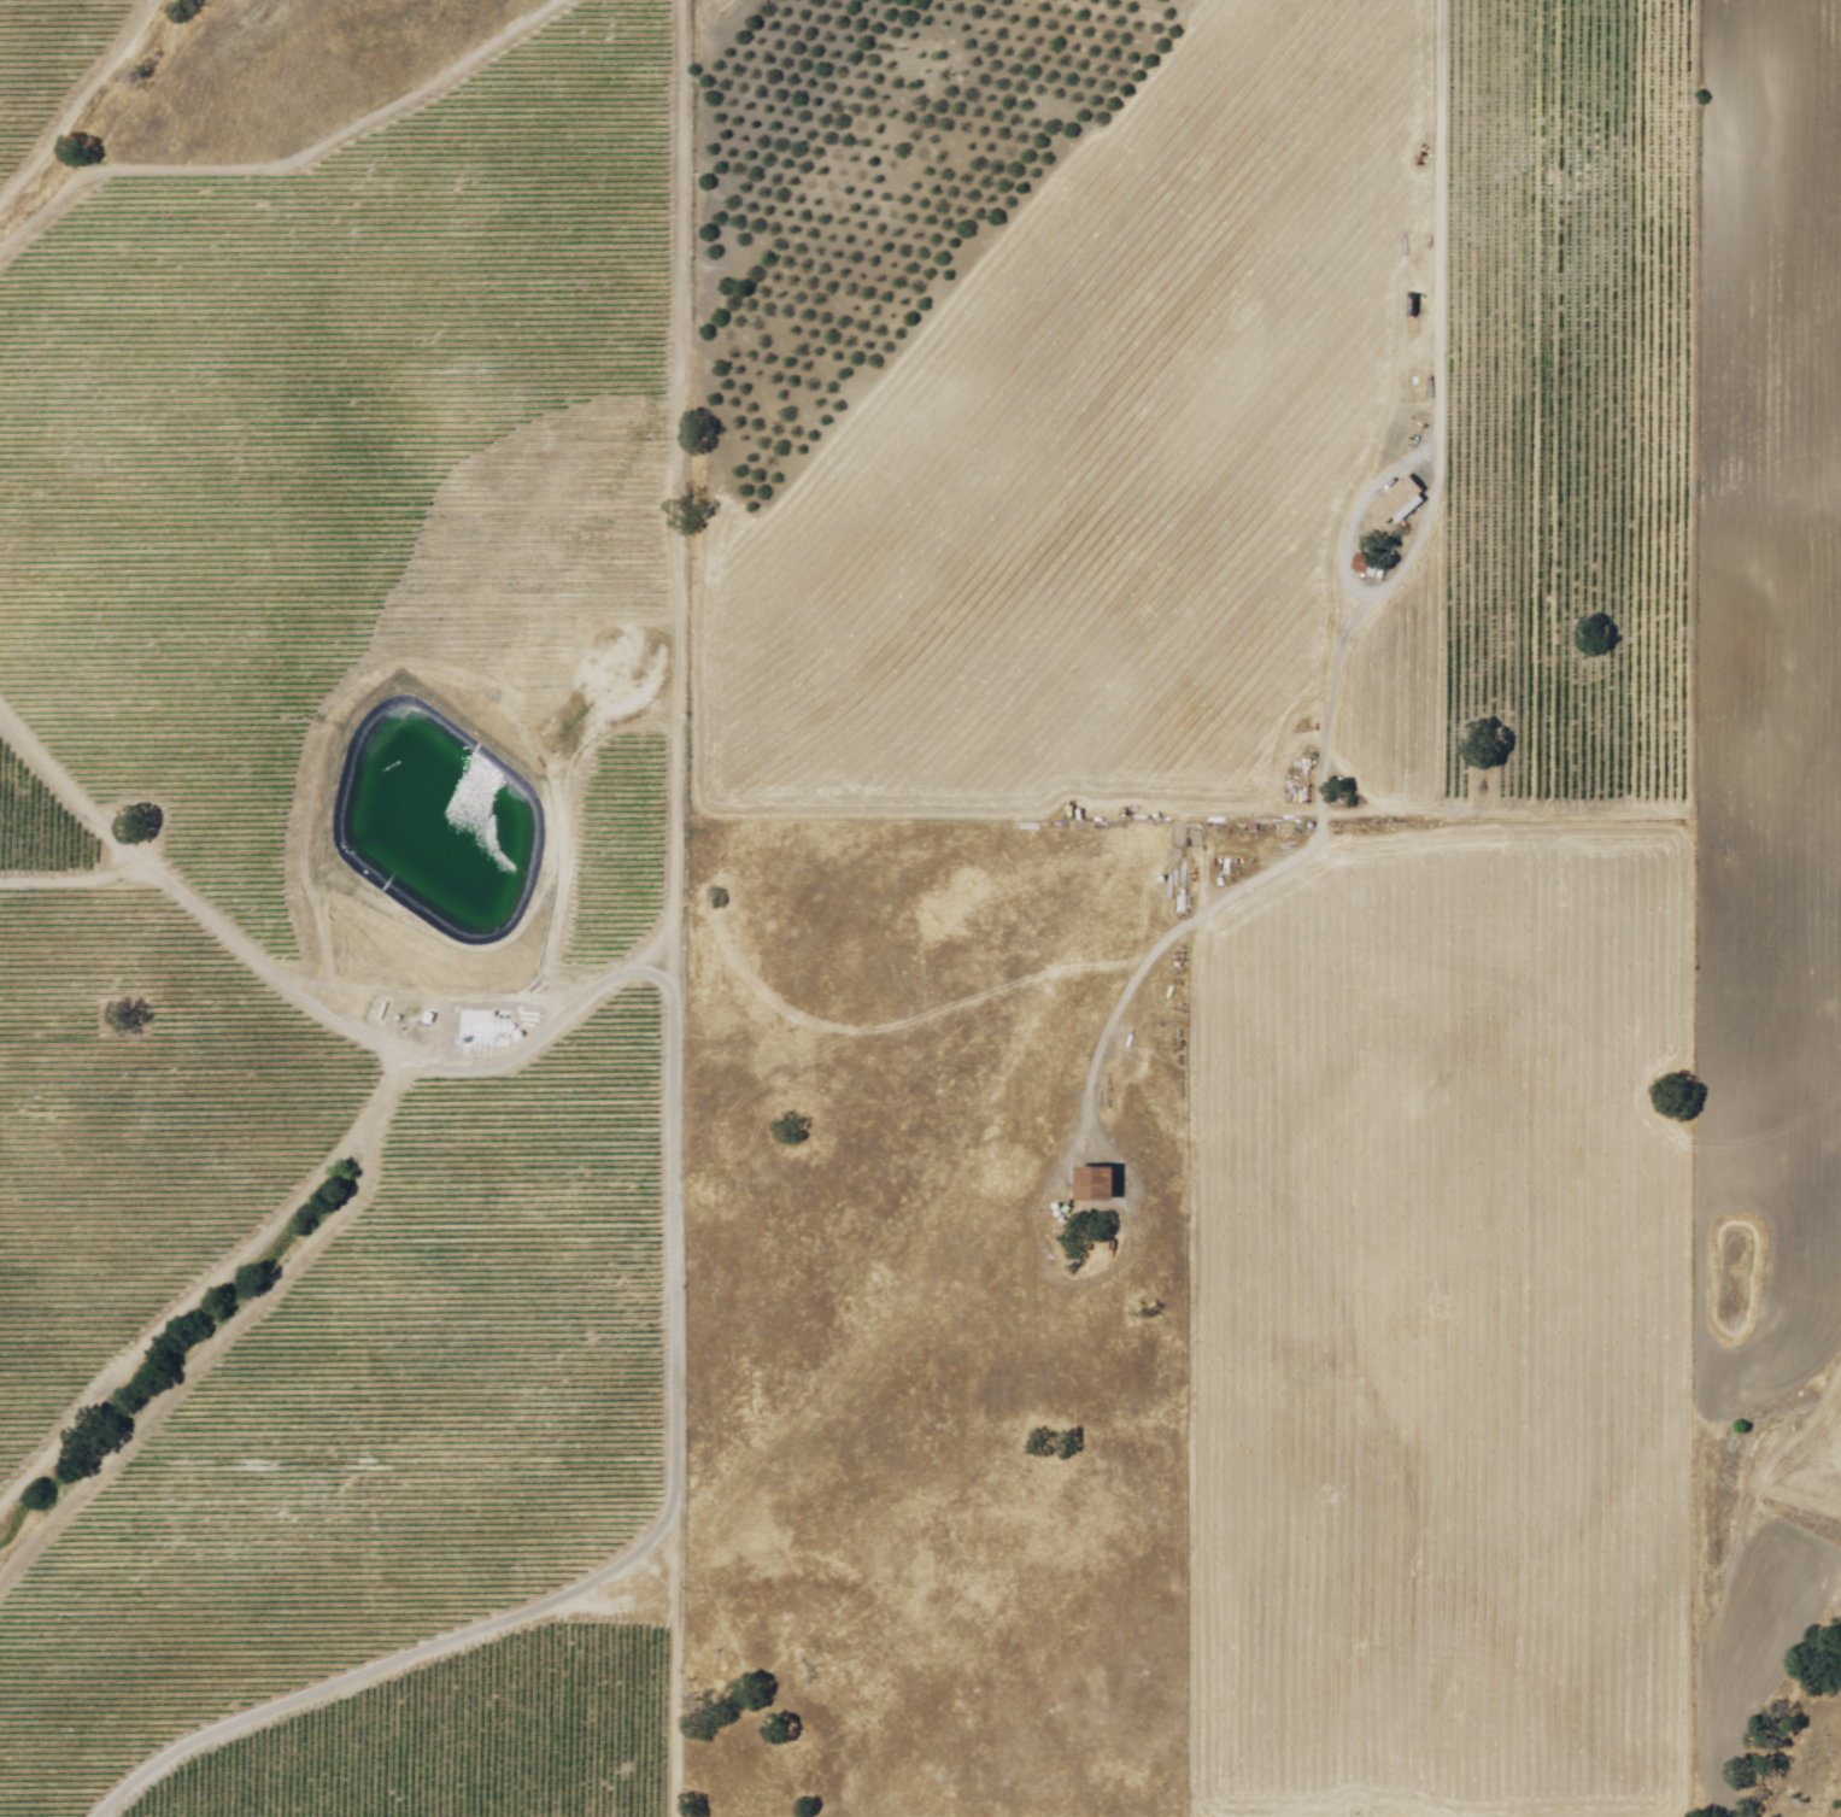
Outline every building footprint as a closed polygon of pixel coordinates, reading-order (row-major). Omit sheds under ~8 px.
[(1372,508),(1411,476),(1424,491),(1385,526),(1372,508)]
